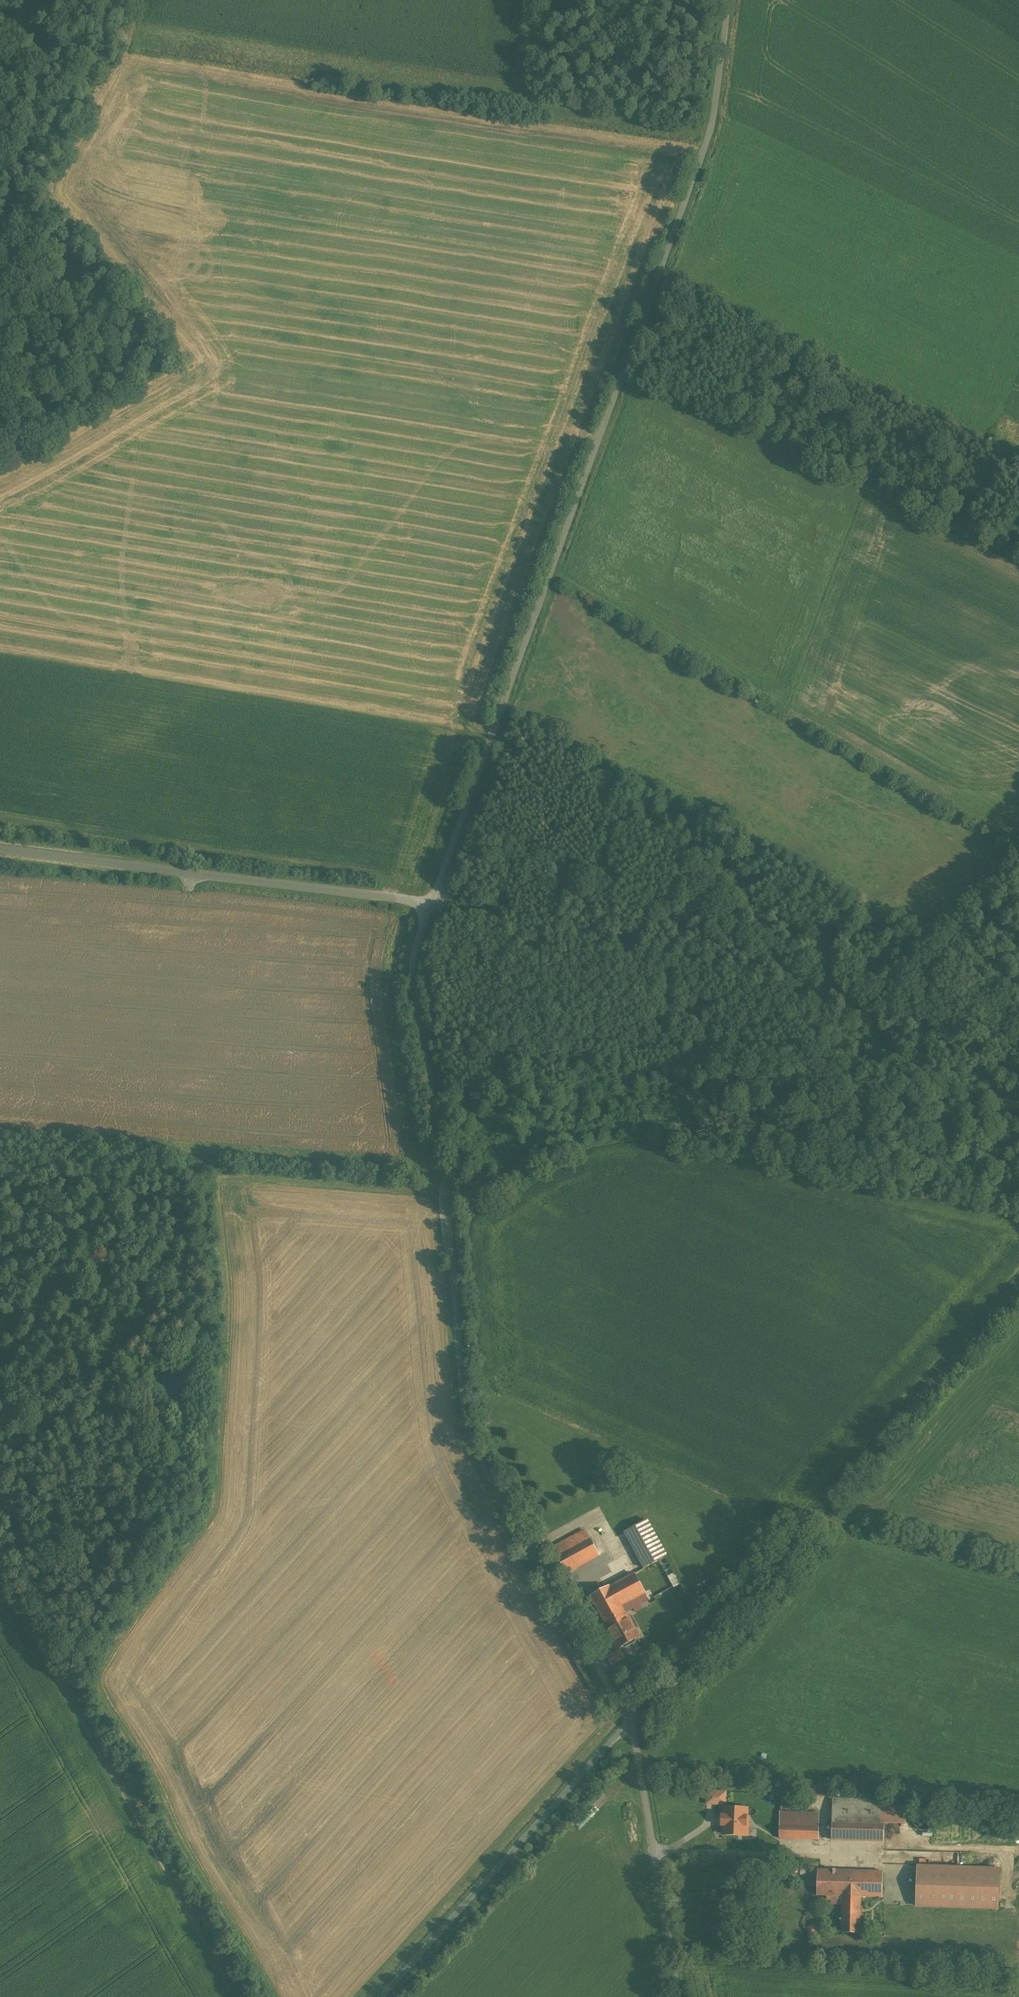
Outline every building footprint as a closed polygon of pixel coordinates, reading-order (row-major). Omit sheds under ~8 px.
[(647,1520),(624,1532),(644,1568),(666,1555),(647,1520)] [(585,1531),(553,1548),(566,1573),(598,1555),(585,1531)] [(634,1573),(590,1597),(618,1648),(639,1637),(626,1612),(648,1600),(634,1573)] [(619,1651),(608,1657),(612,1664),(623,1658),(619,1651)] [(725,1792),(707,1791),(707,1803),(725,1804),(725,1792)] [(905,1801),(833,1799),(831,1840),(884,1841),(884,1822),(905,1822),(905,1801)] [(913,1817),(913,1819),(913,1821),(913,1822),(914,1824),(915,1826),(916,1827),(918,1828),(919,1829),(921,1830),(923,1830),(925,1830),(927,1830),(928,1830),(930,1829),(932,1828),(933,1827),(934,1825),(935,1824),(936,1822),(936,1820),(936,1818),(936,1816),(936,1814),(935,1813),(934,1811),(933,1810),(931,1809),(930,1808),(928,1807),(926,1807),(924,1806),(922,1807),(921,1807),(919,1808),(917,1809),(916,1810),(915,1812),(914,1813),(913,1815),(913,1817)] [(747,1809),(724,1808),(724,1815),(722,1815),(722,1825),(724,1825),(723,1834),(748,1835),(748,1823),(746,1823),(747,1809)] [(780,1811),(779,1838),(818,1839),(819,1812),(780,1811)] [(969,1867),(919,1865),(917,1906),(997,1908),(998,1868),(969,1867)] [(883,1872),(820,1869),(819,1884),(819,1895),(827,1895),(842,1896),(861,1896),(882,1897),(883,1872)] [(842,1896),(827,1895),(827,1900),(832,1900),(832,1904),(842,1904),(842,1896)] [(842,1904),(841,1931),(860,1932),(861,1896),(842,1896),(842,1904)]
